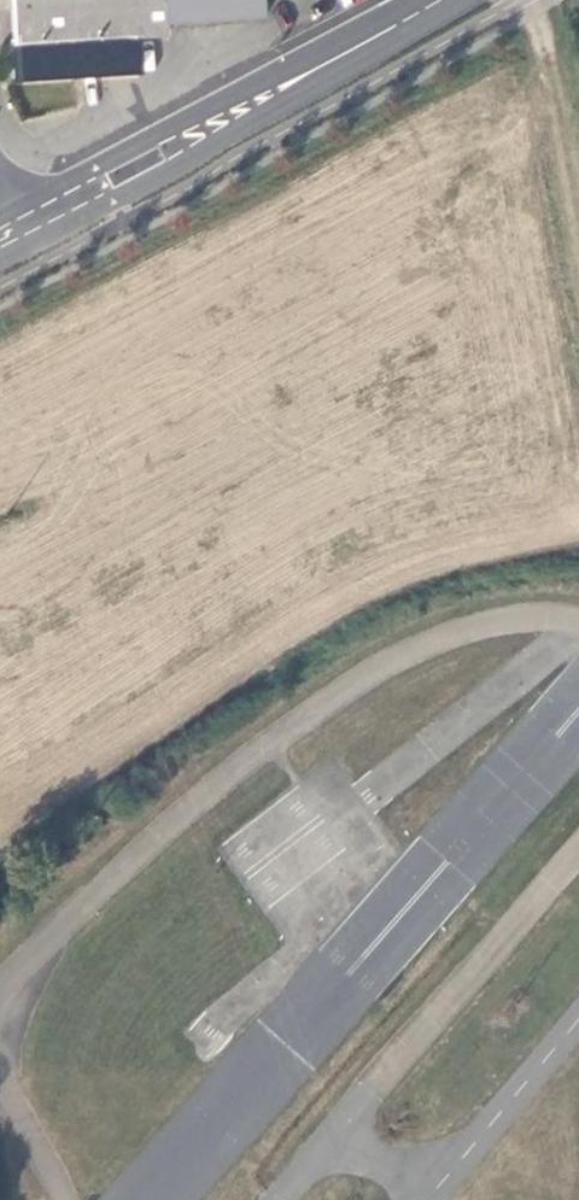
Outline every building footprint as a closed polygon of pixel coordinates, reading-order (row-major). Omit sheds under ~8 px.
[(118,77),(117,43),(148,42),(148,30),(167,30),(177,19),(192,29),(204,28),(214,17),(227,27),(246,27),(245,0),(0,0),(0,81),(118,77)]
